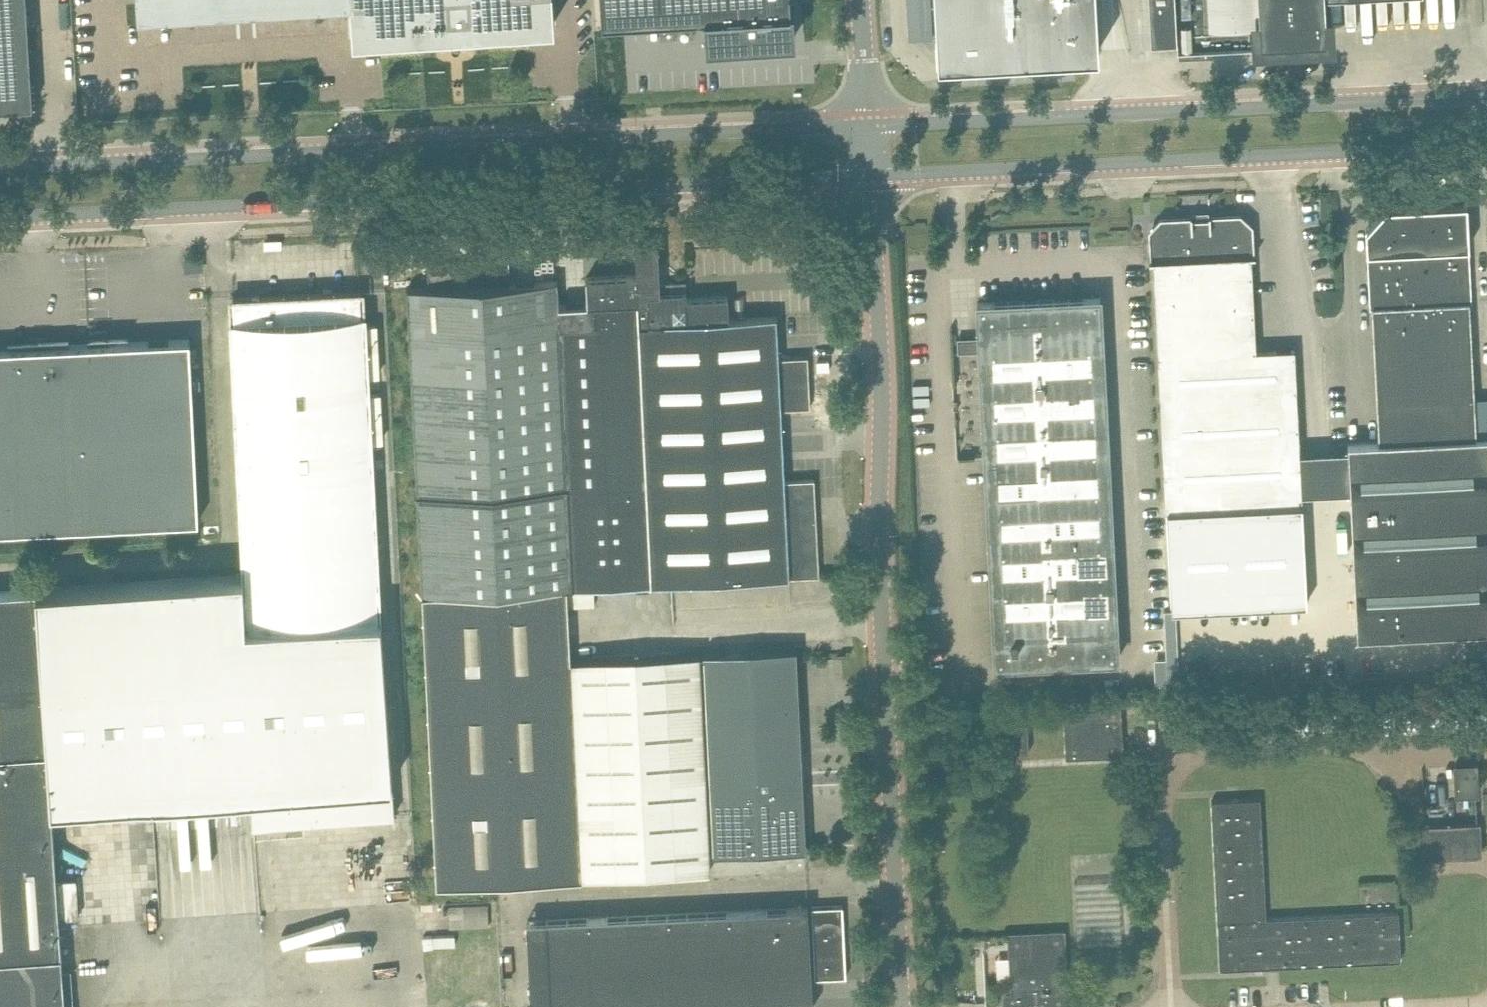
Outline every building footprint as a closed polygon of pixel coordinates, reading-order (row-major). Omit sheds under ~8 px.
[(33,104),(32,84),(27,0),(0,0),(0,106),(33,104)] [(257,0),(138,0),(139,8),(211,3),(257,0)] [(354,34),(556,22),(554,0),(352,0),(354,34)] [(602,22),(704,16),(706,45),(715,44),(715,42),(794,37),(792,11),(794,11),(794,7),(791,7),(791,0),(601,0),(602,22)] [(931,0),(907,0),(909,39),(933,38),(931,0)] [(938,59),(1099,50),(1096,0),(935,0),(938,59)] [(1151,38),(1177,36),(1177,45),(1177,47),(1179,47),(1179,57),(1211,55),(1210,45),(1327,39),(1325,0),(1149,0),(1151,38)] [(1372,306),(1379,441),(1348,442),(1348,447),(1326,448),(1328,488),(1350,487),(1357,635),(1486,629),(1486,436),(1476,436),(1464,204),(1386,208),(1368,228),(1372,305),(1370,305),(1370,306),(1372,306)] [(1153,250),(1158,356),(1169,567),(1305,561),(1301,489),(1328,488),(1326,448),(1299,449),(1294,347),(1256,349),(1251,245),(1249,225),(1239,216),(1162,219),(1152,230),(1153,250)] [(719,329),(796,325),(793,263),(716,267),(716,264),(406,279),(424,651),(734,636),(719,329)] [(361,290),(233,296),(234,320),(230,320),(243,572),(246,624),(381,617),(366,313),(362,313),(361,290)] [(965,351),(980,350),(995,664),(1118,658),(1103,345),(1117,344),(1117,330),(1102,330),(1100,296),(977,302),(979,336),(964,337),(965,351)] [(199,520),(190,338),(0,348),(0,530),(199,520)] [(59,918),(80,916),(77,879),(56,880),(51,804),(291,787),(294,821),(335,818),(332,784),(392,780),(381,617),(246,624),(243,572),(0,590),(0,1006),(65,1006),(59,918)] [(713,853),(806,848),(797,656),(796,648),(703,652),(713,853)] [(710,870),(700,672),(699,652),(572,658),(582,877),(710,870)] [(582,877),(572,658),(425,667),(438,884),(582,877)] [(1121,702),(1065,705),(1067,756),(1124,753),(1121,702)] [(1028,722),(999,723),(1001,752),(1029,751),(1028,722)] [(1456,765),(1457,795),(1479,794),(1478,764),(1456,765)] [(1213,799),(1220,967),(1401,959),(1399,910),(1265,916),(1260,797),(1213,799)] [(1481,824),(1462,824),(1419,826),(1421,857),(1482,854),(1481,824)] [(814,852),(814,863),(825,862),(824,852),(814,852)] [(491,924),(491,902),(453,903),(454,925),(491,924)] [(812,906),(815,977),(846,976),(843,905),(812,906)] [(532,1006),(813,1006),(808,906),(788,907),(527,921),(532,1006)] [(1064,932),(1030,933),(1010,933),(1012,995),(1006,995),(1007,1006),(1015,1006),(1033,1006),(1033,1000),(1067,999),(1066,979),(1064,932)]
